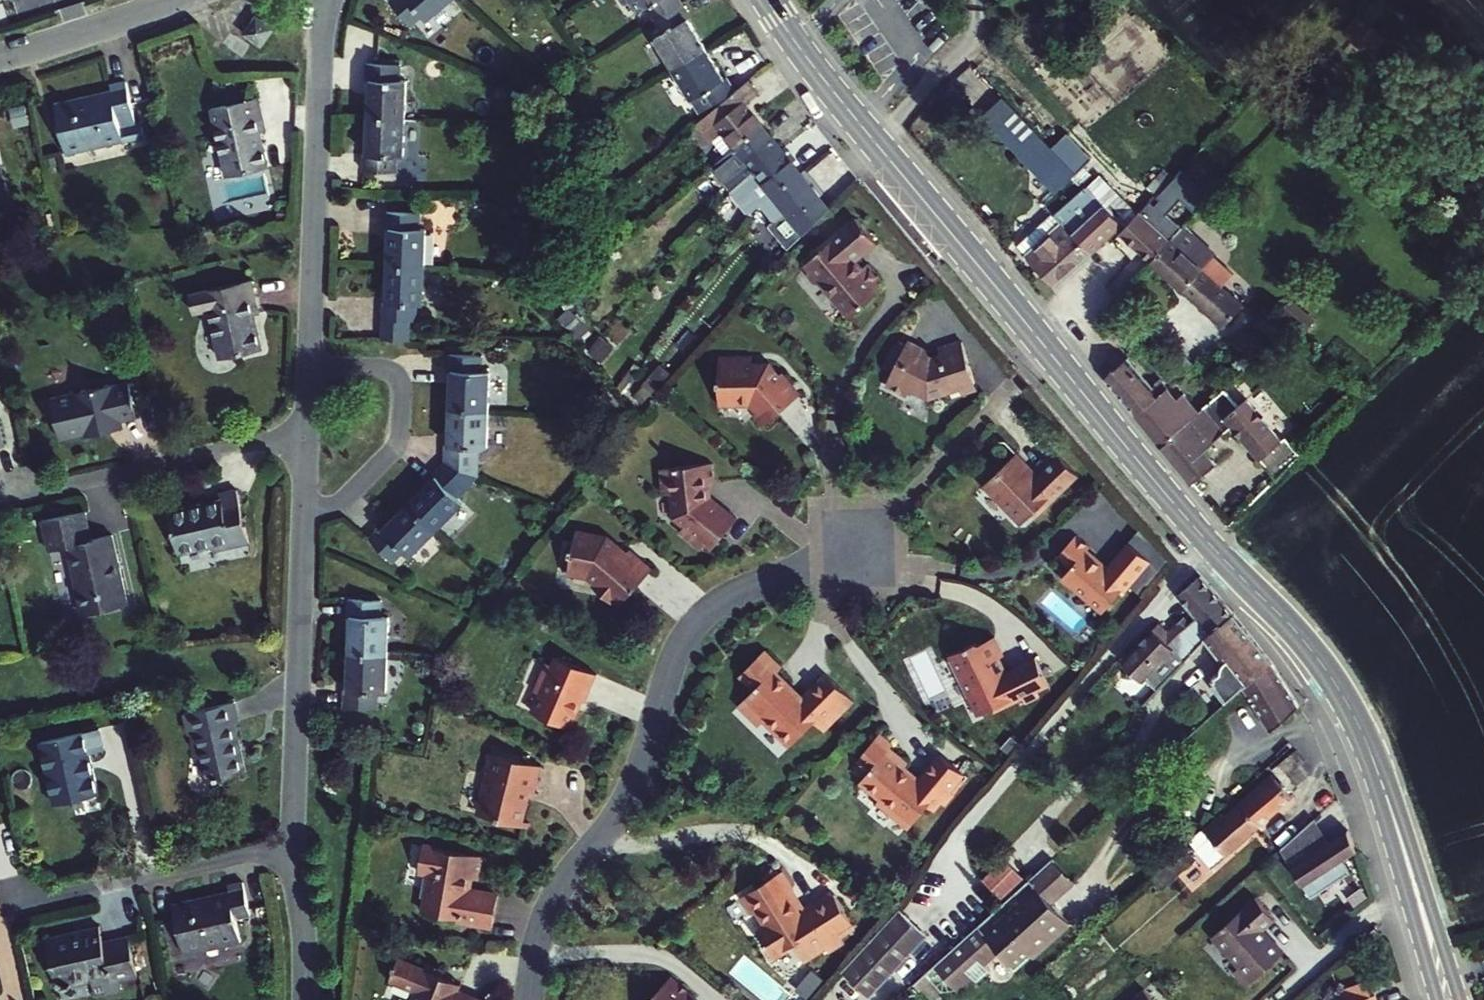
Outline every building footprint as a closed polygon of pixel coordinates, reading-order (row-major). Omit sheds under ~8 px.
[(422,15),(427,21),(452,0),(389,0),(410,25),(422,15)] [(638,11),(646,6),(654,20),(682,2),(681,0),(631,0),(638,11)] [(691,17),(682,2),(654,20),(664,35),(655,40),(674,70),(706,50),(687,19),(691,17)] [(273,28),(256,17),(244,35),(260,46),(273,28)] [(674,70),(701,113),(736,92),(728,78),(725,80),(706,50),(674,70)] [(399,67),(367,66),(366,82),(368,82),(368,116),(405,117),(406,84),(399,84),(399,67)] [(984,74),(967,91),(1048,176),(1063,183),(1074,171),(1050,144),(984,74)] [(726,157),(763,127),(746,106),(759,95),(748,81),(736,92),(697,125),(710,142),(712,140),(726,157)] [(136,124),(127,83),(111,86),(112,92),(54,105),(66,154),(123,141),(120,127),(136,124)] [(259,98),(212,109),(227,175),(268,166),(262,136),(267,135),(259,98)] [(404,157),(405,117),(368,116),(367,155),(364,155),(363,171),(395,174),(395,157),(404,157)] [(745,181),(782,150),(763,127),(726,157),(745,181)] [(1064,131),(1050,144),(1074,171),(1087,157),(1064,131)] [(762,207),(801,174),(782,150),(745,181),(730,193),(749,217),(762,207)] [(8,200),(0,164),(0,202),(8,200)] [(1100,172),(1055,215),(1062,222),(1090,252),(1121,222),(1119,220),(1134,207),(1100,172)] [(1147,185),(1155,193),(1163,184),(1167,180),(1160,173),(1147,185)] [(801,174),(762,207),(792,246),(829,209),(801,174)] [(1143,206),(1119,231),(1151,260),(1182,226),(1167,212),(1179,200),(1163,184),(1155,193),(1143,206)] [(389,228),(388,266),(425,268),(427,229),(418,228),(418,214),(386,213),(385,225),(385,228),(389,228)] [(816,255),(802,267),(806,272),(806,279),(812,286),(819,287),(847,319),(871,297),(867,293),(873,288),(876,285),(862,268),(859,271),(852,262),(873,243),(853,220),(815,253),(816,255)] [(1045,221),(1039,226),(1047,235),(1053,230),(1045,221)] [(1062,222),(1053,230),(1047,235),(1039,226),(1018,247),(1056,285),(1090,252),(1062,222)] [(1214,252),(1184,224),(1182,226),(1151,260),(1223,325),(1243,304),(1202,266),(1214,252)] [(410,305),(418,305),(423,305),(425,268),(388,266),(386,303),(384,303),(381,340),(409,341),(409,321),(410,305)] [(252,281),(189,295),(194,314),(208,310),(220,360),(261,350),(254,316),(259,314),(252,281)] [(867,293),(871,297),(877,292),(873,288),(867,293)] [(410,305),(409,321),(418,321),(418,305),(410,305)] [(1182,343),(1161,358),(1176,378),(1197,363),(1182,343)] [(963,401),(973,389),(965,347),(939,352),(941,361),(931,363),(925,360),(928,354),(909,345),(905,351),(899,349),(886,372),(893,375),(886,387),(907,398),(911,390),(930,399),(949,395),(951,404),(963,401)] [(886,372),(899,349),(896,347),(883,370),(886,372)] [(480,355),(448,355),(447,371),(450,371),(449,409),(488,410),(489,373),(479,373),(480,355)] [(1128,357),(1104,376),(1115,389),(1136,414),(1159,395),(1167,388),(1159,379),(1151,386),(1128,357)] [(719,389),(719,403),(748,403),(751,408),(755,413),(755,417),(764,427),(801,395),(783,373),(780,375),(770,364),(762,364),(762,367),(753,367),(750,364),(750,359),(719,359),(719,382),(717,382),(717,389),(719,389)] [(753,359),(750,359),(750,364),(753,367),(762,367),(762,364),(753,364),(753,359)] [(86,435),(86,437),(124,428),(123,422),(137,419),(128,383),(113,387),(113,386),(52,400),(62,440),(86,435)] [(973,389),(963,401),(975,399),(973,389)] [(1236,405),(1223,389),(1184,424),(1161,443),(1194,483),(1216,463),(1205,450),(1232,426),(1278,477),(1301,452),(1285,435),(1281,438),(1244,397),(1236,405)] [(1184,424),(1159,395),(1136,414),(1161,443),(1184,424)] [(488,410),(449,409),(448,444),(445,444),(445,462),(477,476),(478,448),(487,449),(488,410)] [(1012,503),(1012,511),(1020,518),(1028,517),(1036,509),(1044,510),(1082,473),(1063,453),(1042,472),(1038,476),(1030,468),(1031,460),(1020,450),(990,479),(1012,503)] [(1038,476),(1042,472),(1031,460),(1030,468),(1038,476)] [(409,502),(437,530),(463,503),(458,498),(479,476),(477,476),(445,462),(434,473),(435,474),(409,502)] [(713,465),(663,469),(665,495),(673,494),(676,519),(687,528),(683,533),(703,549),(707,544),(714,549),(738,519),(718,503),(710,500),(708,484),(711,484),(714,484),(713,465)] [(1012,503),(990,479),(986,483),(1012,511),(1012,503)] [(712,498),(711,484),(708,484),(710,500),(718,503),(712,498)] [(249,544),(237,492),(210,498),(212,503),(168,513),(178,555),(212,547),(213,552),(249,544)] [(437,530),(409,502),(382,530),(381,528),(370,539),(393,562),(405,551),(411,557),(437,530)] [(91,539),(85,511),(42,521),(49,552),(68,548),(83,615),(127,605),(111,534),(91,539)] [(589,578),(595,584),(599,587),(598,594),(606,601),(613,599),(617,602),(622,606),(651,572),(629,552),(625,556),(623,558),(616,553),(616,548),(606,539),(576,533),(573,550),(570,550),(569,557),(572,557),(568,574),(589,578)] [(1127,546),(1107,569),(1102,575),(1096,570),(1096,563),(1086,555),(1087,552),(1090,549),(1076,537),(1059,558),(1071,569),(1063,577),(1092,603),(1094,600),(1106,610),(1121,592),(1124,595),(1149,565),(1127,546)] [(623,558),(625,556),(616,548),(616,553),(623,558)] [(1107,569),(1087,552),(1086,555),(1096,563),(1096,570),(1102,575),(1107,569)] [(1092,603),(1063,577),(1061,581),(1101,617),(1106,610),(1094,600),(1092,603)] [(1144,675),(1159,689),(1204,640),(1208,636),(1232,616),(1200,577),(1199,578),(1178,595),(1196,619),(1184,629),(1180,628),(1176,629),(1169,634),(1159,625),(1125,660),(1130,665),(1131,677),(1144,675)] [(351,616),(349,654),(388,656),(388,618),(380,617),(380,600),(348,600),(347,616),(351,616)] [(1270,666),(1232,616),(1208,636),(1204,640),(1224,666),(1222,667),(1221,669),(1220,670),(1220,673),(1220,675),(1220,676),(1210,683),(1214,686),(1210,689),(1222,707),(1242,690),(1270,666)] [(973,646),(950,657),(978,717),(994,710),(995,715),(1024,701),(1027,706),(1041,699),(1038,694),(1049,688),(1036,659),(1008,673),(1007,672),(1002,673),(997,662),(1001,661),(1004,659),(995,639),(980,647),(973,646)] [(387,694),(388,656),(349,654),(348,694),(344,694),(344,707),(379,709),(379,694),(387,694)] [(814,725),(818,729),(832,715),(836,720),(852,704),(826,678),(803,701),(777,675),(781,671),(763,654),(739,678),(754,693),(738,709),(758,729),(763,724),(789,750),(814,725)] [(597,678),(556,660),(552,669),(547,667),(535,696),(540,698),(533,717),(570,733),(583,702),(586,703),(597,678)] [(1007,672),(1001,661),(997,662),(1002,673),(1007,672)] [(1270,666),(1242,690),(1269,733),(1297,709),(1270,666)] [(206,783),(246,773),(234,722),(229,723),(225,709),(195,717),(198,730),(194,731),(206,783)] [(832,715),(818,729),(823,734),(836,720),(832,715)] [(103,749),(98,728),(41,742),(55,805),(100,795),(89,752),(103,749)] [(857,759),(870,770),(860,783),(880,800),(877,803),(909,831),(928,809),(933,813),(940,805),(944,808),(954,797),(949,793),(964,777),(940,757),(919,783),(904,770),(908,766),(889,750),(892,746),(879,735),(857,759)] [(1271,770),(1289,792),(1308,777),(1299,766),(1303,762),(1294,751),(1271,770)] [(487,796),(484,796),(482,804),(485,805),(482,819),(498,822),(500,825),(522,829),(526,811),(530,812),(531,806),(528,805),(531,796),(533,797),(538,798),(544,770),(514,763),(501,761),(489,757),(485,776),(489,776),(487,785),(490,785),(487,796)] [(1271,776),(1232,808),(1252,834),(1291,799),(1271,776)] [(1202,830),(1189,841),(1212,867),(1252,834),(1232,808),(1205,832),(1202,830)] [(526,811),(522,829),(532,832),(533,827),(527,825),(530,812),(526,811)] [(1322,847),(1307,824),(1280,849),(1310,895),(1348,871),(1341,860),(1355,851),(1344,834),(1322,847)] [(486,858),(426,847),(422,872),(432,874),(426,913),(460,919),(460,921),(495,927),(499,897),(472,892),(473,889),(469,888),(471,878),(477,880),(482,880),(486,858)] [(1002,905),(1021,888),(997,862),(979,881),(1002,905)] [(1073,886),(1050,862),(1031,879),(1048,897),(1044,901),(1049,907),(1073,886)] [(753,917),(756,915),(759,913),(769,929),(761,935),(776,959),(789,951),(795,946),(805,961),(826,948),(829,951),(831,953),(846,943),(840,934),(854,925),(834,895),(808,911),(798,912),(789,898),(793,896),(781,877),(780,878),(775,870),(764,877),(769,885),(743,902),(753,917)] [(785,875),(781,877),(793,896),(789,898),(798,912),(808,911),(834,895),(832,891),(806,908),(785,875)] [(475,889),(477,880),(471,878),(469,888),(473,889),(472,892),(499,897),(500,893),(475,889)] [(1002,905),(910,987),(917,994),(929,984),(939,995),(953,993),(954,994),(969,980),(974,986),(987,973),(982,968),(995,957),(1012,975),(1030,959),(1067,926),(1049,907),(1044,901),(1048,897),(1031,879),(1021,888),(1002,905)] [(230,893),(173,907),(184,955),(241,942),(236,918),(251,915),(244,883),(229,886),(230,893)] [(1254,899),(1210,939),(1237,970),(1232,974),(1245,988),(1281,956),(1260,933),(1273,920),(1254,899)] [(900,910),(883,927),(842,972),(870,998),(894,973),(928,936),(900,910)] [(759,913),(756,915),(765,928),(759,932),(761,935),(769,929),(759,913)] [(98,927),(45,939),(46,942),(99,930),(98,927)] [(99,930),(46,942),(57,988),(63,986),(64,990),(72,988),(70,985),(90,980),(91,984),(93,994),(103,991),(104,996),(113,994),(110,984),(118,982),(137,978),(127,937),(102,943),(99,930)] [(807,965),(829,951),(826,948),(805,961),(807,965)] [(791,954),(789,951),(776,959),(778,962),(791,954)] [(460,992),(461,989),(462,986),(445,979),(448,973),(430,966),(428,970),(402,959),(392,983),(416,993),(419,994),(416,999),(480,999),(460,992)] [(670,980),(652,999),(694,999),(670,980)] [(120,992),(118,982),(110,984),(113,994),(120,992)] [(1339,999),(1365,999),(1371,998),(1367,984),(1337,994),(1339,999)] [(1143,992),(1134,999),(1150,999),(1143,992)]
